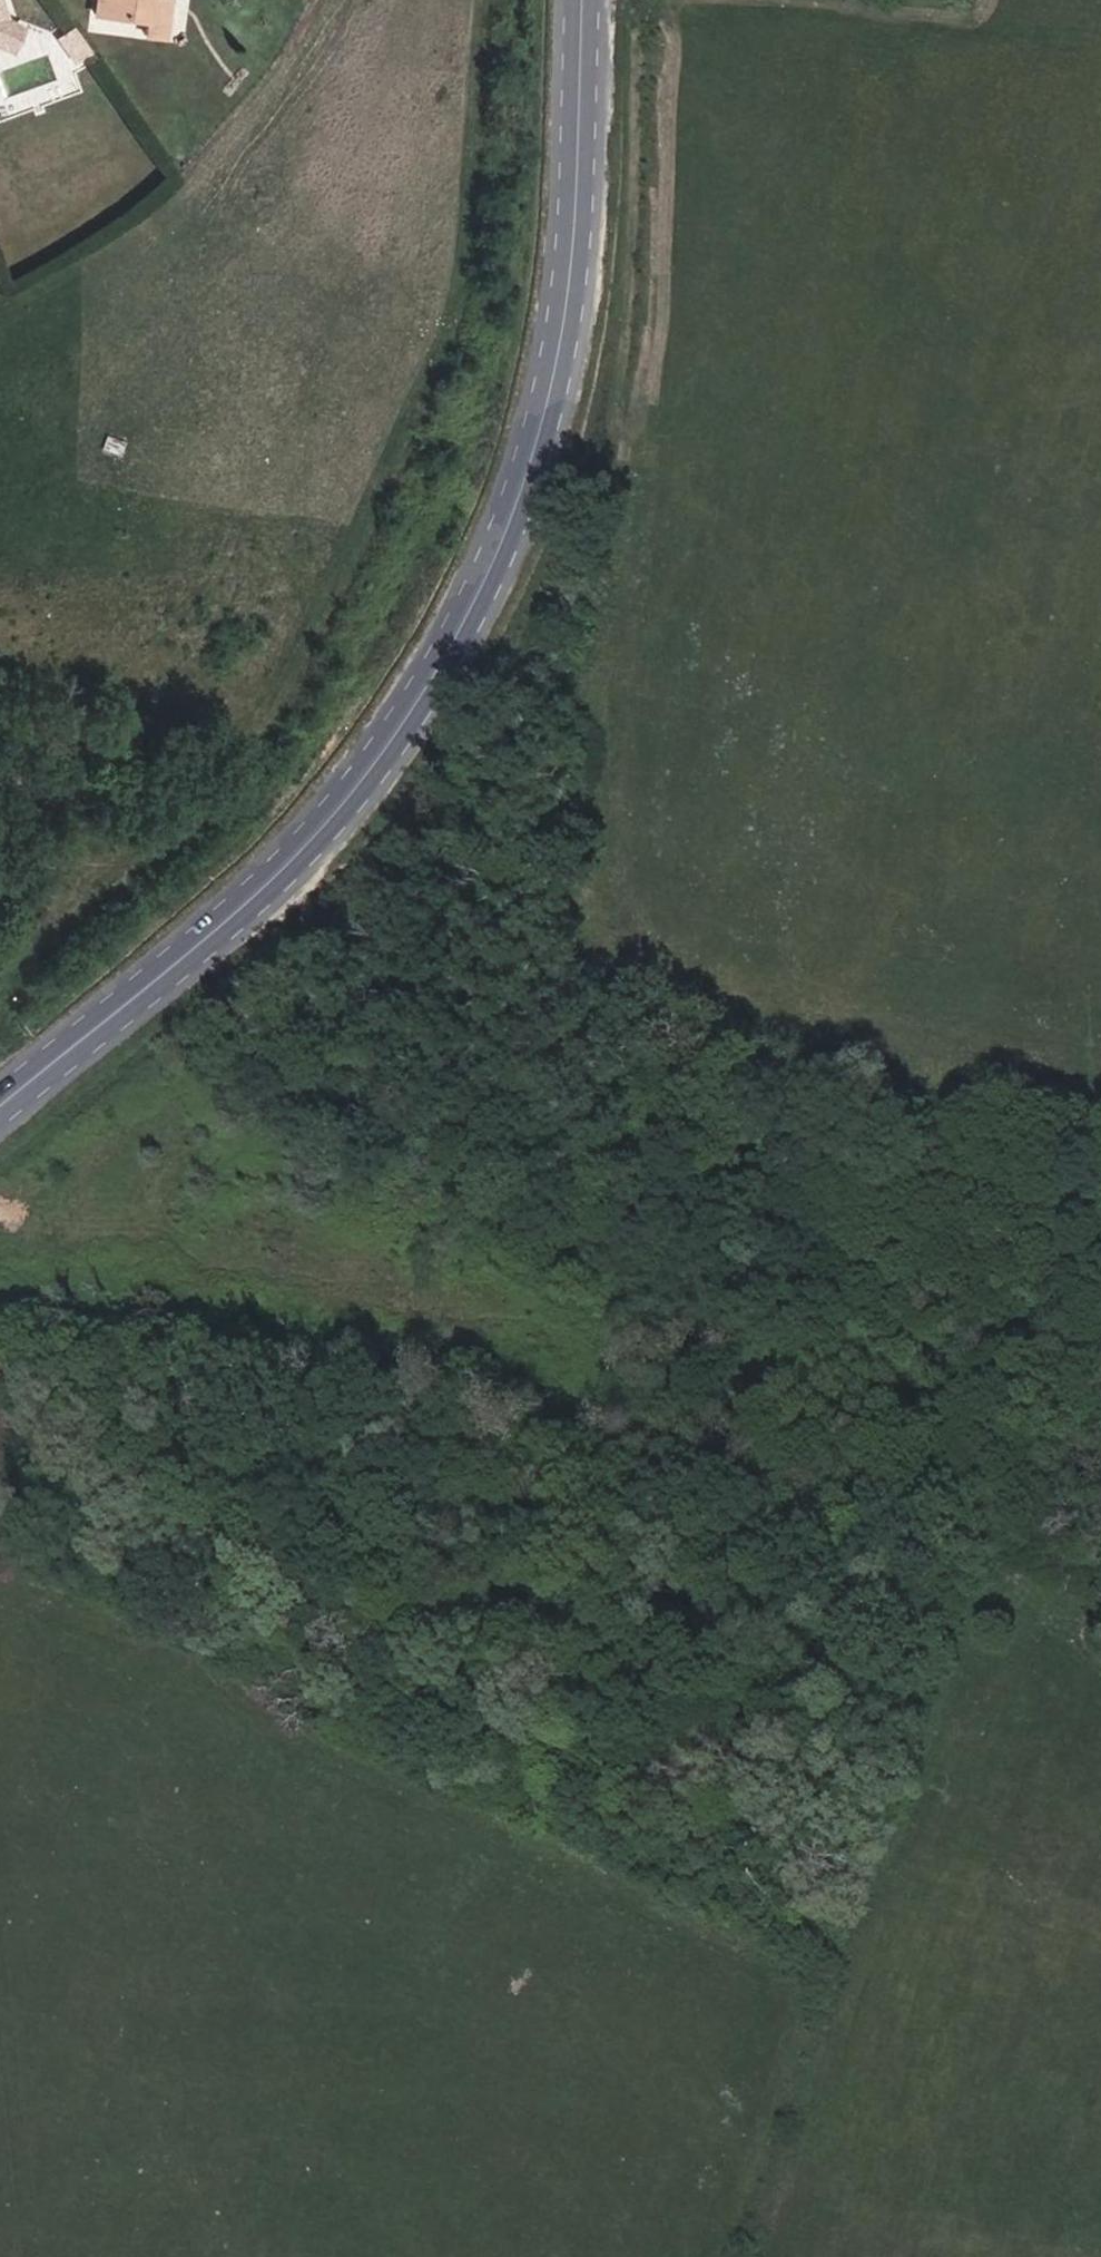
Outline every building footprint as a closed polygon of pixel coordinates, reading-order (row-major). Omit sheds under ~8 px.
[(169,0),(97,0),(95,15),(147,22),(145,36),(164,38),(169,0)] [(19,29),(4,22),(0,32),(0,45),(10,50),(19,29)]
